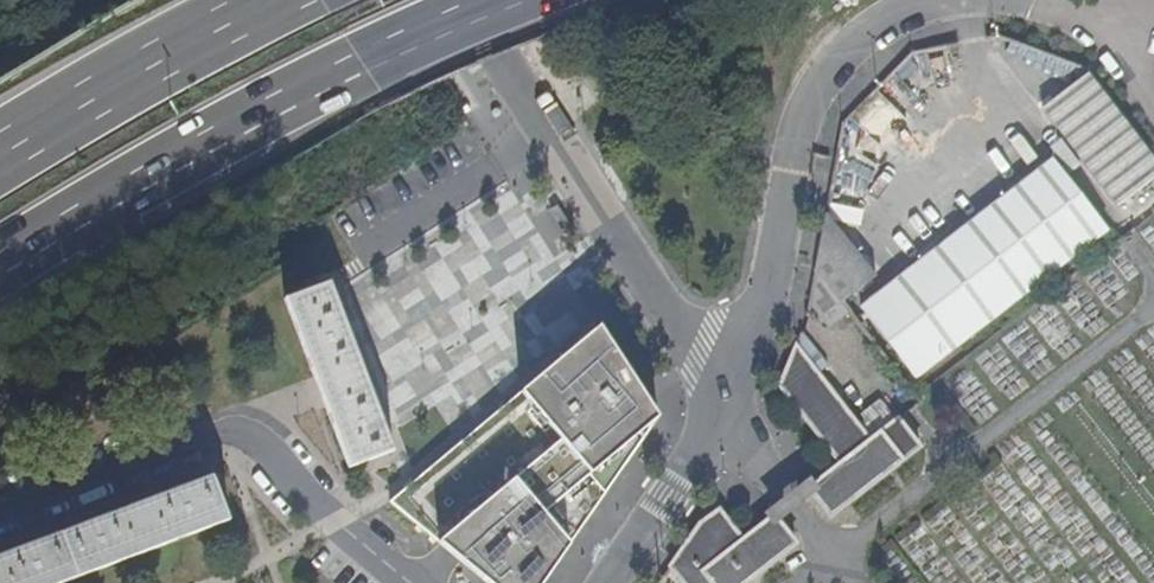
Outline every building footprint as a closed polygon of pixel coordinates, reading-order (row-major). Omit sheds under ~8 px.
[(1153,178),(1153,157),(1086,72),(1040,108),(1118,206),(1153,178)] [(859,141),(842,123),(823,227),(851,232),(857,203),(848,202),(859,141)] [(916,378),(1106,229),(1051,159),(861,306),(916,378)] [(866,282),(823,227),(815,271),(840,303),(866,282)] [(840,303),(815,271),(810,298),(830,323),(846,311),(840,303)] [(359,368),(327,283),(285,299),(348,466),(391,450),(359,368)] [(391,504),(480,582),(548,582),(658,421),(600,331),(413,485),(391,504)] [(796,346),(779,385),(840,465),(809,489),(810,491),(830,516),(918,447),(898,420),(895,422),(875,437),(870,442),(796,346)] [(875,437),(895,422),(881,404),(861,418),(875,437)] [(211,477),(95,521),(0,557),(0,582),(62,582),(227,520),(211,477)] [(698,526),(670,566),(683,582),(746,582),(795,545),(775,518),(774,517),(743,540),(718,509),(698,526)]
